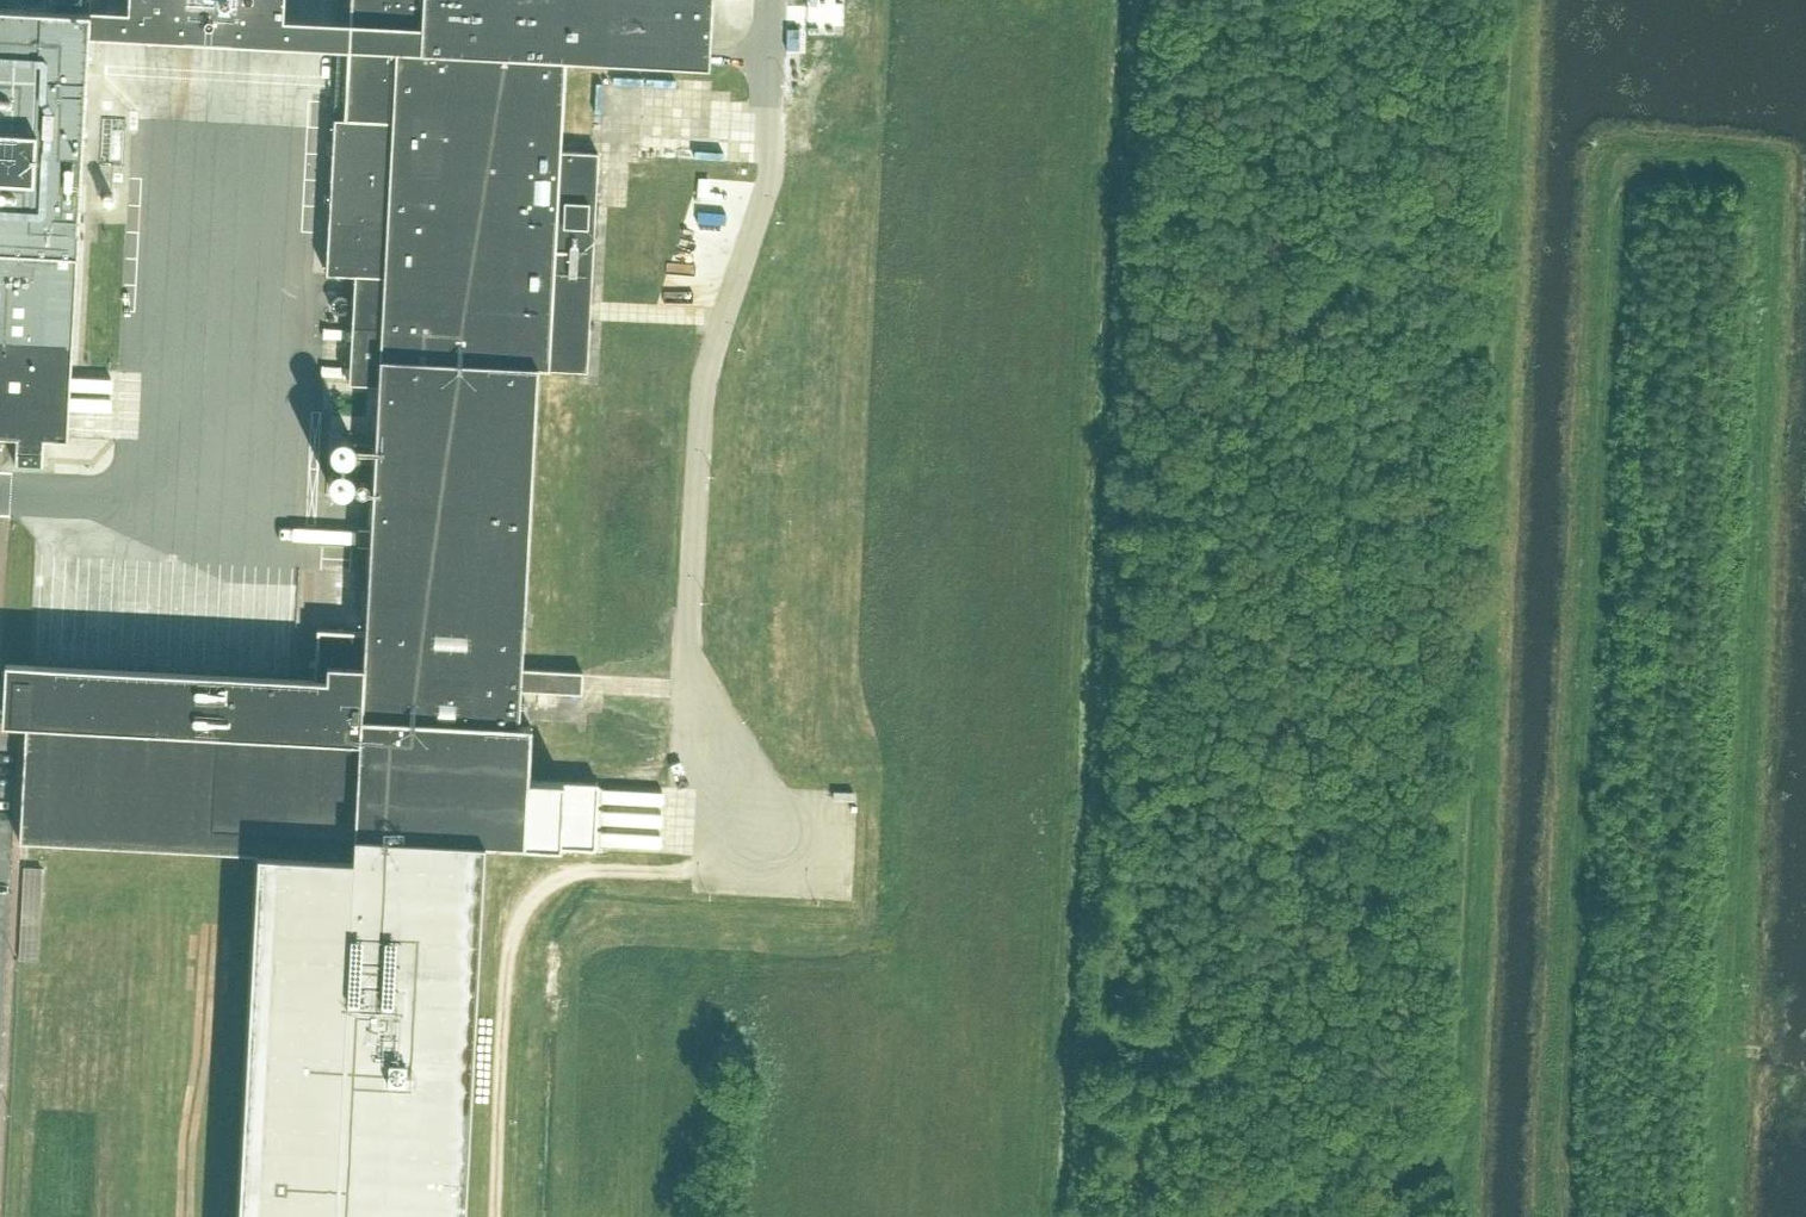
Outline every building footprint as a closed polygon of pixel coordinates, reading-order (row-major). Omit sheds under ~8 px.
[(598,154),(560,152),(565,60),(708,68),(711,0),(350,0),(349,22),(337,22),(334,22),(284,19),(283,19),(284,0),(0,0),(0,437),(16,437),(14,463),(43,465),(44,439),(67,440),(88,36),(219,43),(333,49),(336,49),(347,49),(344,121),(391,123),(383,275),(354,274),(352,327),(381,328),(365,632),(317,629),(314,679),(32,665),(4,665),(2,723),(25,724),(19,841),(257,854),(238,1216),(464,1216),(484,844),(524,846),(530,726),(518,725),(520,689),(581,693),(582,671),(521,668),(537,369),(549,370),(586,372),(598,154)] [(331,303),(331,304),(331,306),(331,308),(332,309),(333,311),(335,312),(336,313),(338,314),(339,314),(341,314),(343,314),(345,313),(346,312),(347,311),(348,309),(349,308),(350,306),(350,304),(350,303),(349,301),(348,299),(347,298),(346,297),(345,296),(343,295),(341,295),(339,295),(338,295),(336,296),(335,297),(333,298),(332,299),(331,301),(331,303)] [(355,449),(355,448),(355,447),(355,446),(354,446),(354,445),(354,444),(354,443),(353,443),(353,442),(353,441),(352,441),(352,440),(351,440),(351,439),(350,439),(350,438),(349,438),(348,438),(348,437),(347,437),(346,437),(346,436),(345,436),(344,436),(343,436),(342,436),(341,436),(340,436),(339,436),(338,436),(338,437),(337,437),(336,437),(335,438),(334,438),(334,439),(333,439),(333,440),(332,440),(332,441),(331,441),(331,442),(330,442),(330,443),(330,444),(330,445),(329,445),(329,446),(329,447),(329,448),(329,449),(329,450),(329,451),(329,452),(329,453),(330,453),(330,454),(330,455),(331,455),(331,456),(332,457),(332,458),(333,458),(333,459),(334,459),(335,459),(335,460),(336,460),(337,461),(338,461),(339,461),(340,461),(340,462),(341,462),(342,462),(343,462),(344,462),(344,461),(345,461),(346,461),(347,461),(347,460),(348,460),(349,460),(349,459),(350,459),(350,458),(351,458),(351,457),(352,457),(352,456),(353,456),(353,455),(353,454),(354,454),(354,453),(354,452),(354,451),(355,451),(355,450),(355,449)] [(330,471),(329,473),(328,475),(327,477),(327,479),(327,482),(328,484),(329,486),(330,488),(331,489),(333,491),(335,492),(337,492),(339,493),(341,493),(343,493),(345,492),(347,491),(349,490),(350,488),(352,486),(353,484),(353,482),(353,480),(353,478),(353,476),(352,474),(351,472),(349,470),(348,469),(346,468),(344,467),(342,467),(339,467),(337,467),(335,468),(333,469),(332,470),(330,471)] [(358,493),(359,494),(360,495),(362,495),(363,495),(365,494),(366,493),(367,492),(368,491),(368,490),(368,488),(368,487),(368,485),(367,484),(366,483),(365,482),(363,482),(362,481),(360,482),(359,482),(357,483),(356,484),(356,485),(355,487),(355,488),(355,490),(356,491),(357,492),(358,493)]
